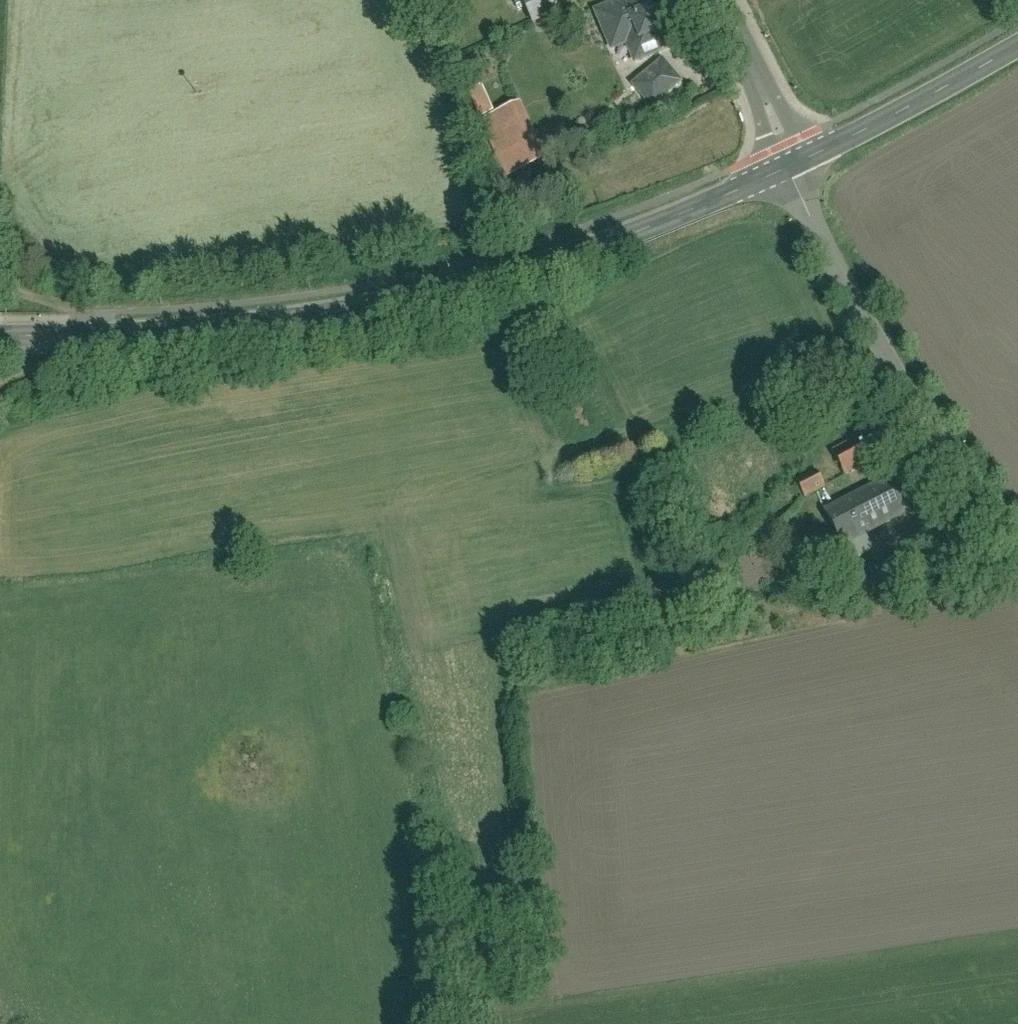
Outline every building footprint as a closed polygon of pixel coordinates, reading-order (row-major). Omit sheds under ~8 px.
[(534,26),(575,7),(572,0),(523,0),(534,26)] [(595,11),(614,54),(629,47),(638,67),(672,51),(666,37),(671,35),(663,19),(655,0),(619,0),(595,11)] [(664,60),(634,89),(656,112),(686,83),(664,60)] [(546,96),(489,117),(512,180),(569,160),(546,96)] [(845,477),(879,459),(866,435),(833,453),(845,477)] [(800,482),(807,498),(829,488),(823,472),(800,482)] [(897,474),(827,513),(847,550),(918,511),(897,474)]
